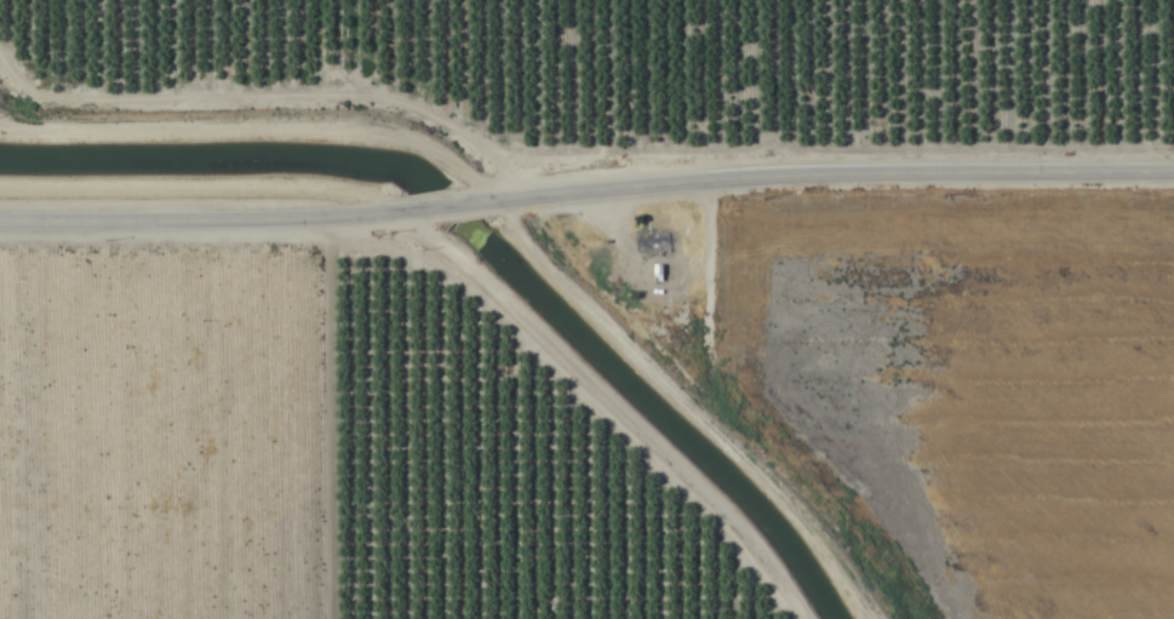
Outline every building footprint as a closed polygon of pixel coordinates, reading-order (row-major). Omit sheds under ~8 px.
[(638,250),(671,250),(671,233),(638,233),(638,250)]
